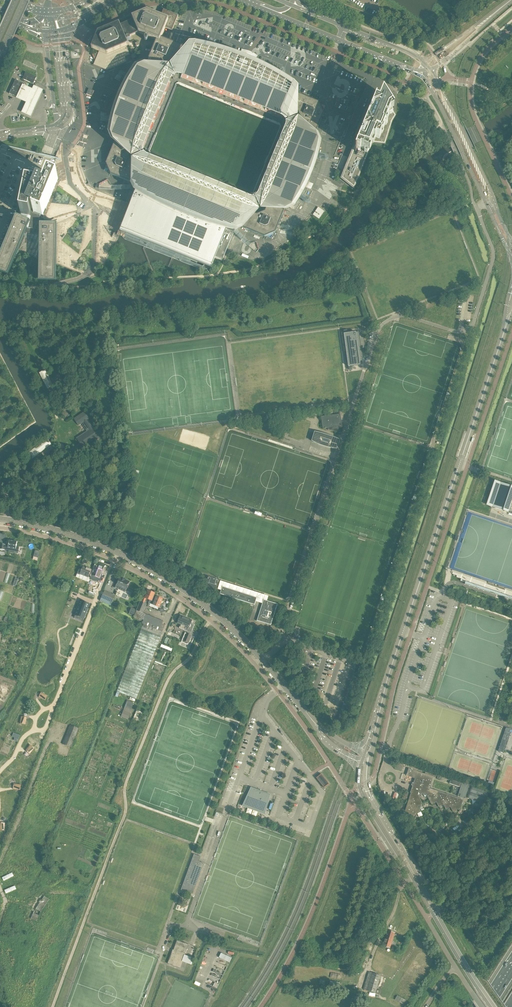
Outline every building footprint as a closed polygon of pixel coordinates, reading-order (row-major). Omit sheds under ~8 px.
[(133,183),(133,182),(138,183),(136,188),(137,188),(131,203),(121,229),(120,231),(121,231),(211,268),(215,258),(222,261),(234,231),(236,228),(237,229),(239,224),(243,226),(242,228),(264,237),(275,232),(284,210),(283,209),(284,205),(294,209),(296,206),(298,203),(300,200),(302,197),(303,193),(305,190),(307,187),(308,184),(310,181),(311,177),(312,174),(313,171),(315,167),(316,164),(317,160),(317,159),(318,157),(319,154),(319,150),(320,147),(321,143),(311,139),(313,135),(315,135),(324,113),(323,112),(319,102),(297,93),(296,95),(292,93),(294,87),(291,86),(286,83),(282,80),(278,78),(274,76),(269,73),(265,71),(261,69),(257,67),(253,65),(254,61),(253,60),(252,59),(250,58),(249,57),(247,57),(246,56),(244,56),(242,55),(241,55),(239,60),(229,56),(224,55),(220,53),(215,52),(211,51),(208,50),(202,49),(197,48),(193,46),(191,52),(187,50),(187,49),(161,38),(165,28),(172,30),(178,16),(163,10),(161,16),(147,11),(132,17),(133,20),(120,25),(119,24),(98,33),(91,48),(99,51),(98,52),(95,53),(97,56),(93,65),(107,70),(115,67),(127,62),(125,57),(130,55),(127,48),(126,46),(128,45),(125,38),(138,33),(145,36),(153,39),(156,40),(145,66),(147,67),(145,72),(143,71),(144,71),(136,68),(134,71),(132,74),(130,77),(128,80),(126,83),(125,86),(123,89),(122,93),(120,96),(119,99),(117,103),(116,106),(115,109),(114,113),(113,116),(112,120),(111,123),(110,127),(110,130),(109,134),(118,138),(117,142),(115,141),(106,163),(110,174),(133,183)] [(26,71),(23,78),(34,83),(37,77),(26,71)] [(120,71),(117,76),(126,81),(129,76),(120,71)] [(32,116),(43,89),(34,85),(33,88),(22,84),(23,82),(15,79),(9,94),(27,101),(22,112),(32,116)] [(353,189),(368,153),(370,154),(371,151),(369,150),(371,144),(373,145),(374,142),(384,144),(391,122),(395,116),(391,111),(393,110),(384,95),(383,94),(379,104),(376,102),(373,109),(369,107),(342,173),(340,179),(342,181),(342,182),(342,183),(343,184),(343,185),(344,186),(345,186),(346,187),(347,187),(348,187),(349,187),(350,187),(353,189)] [(131,203),(126,201),(126,202),(96,190),(85,183),(69,173),(59,167),(58,167),(60,166),(57,159),(50,157),(41,155),(2,145),(0,147),(0,272),(8,276),(19,249),(38,259),(39,259),(39,282),(56,282),(56,264),(85,275),(91,278),(99,274),(102,272),(112,246),(114,247),(119,236),(121,231),(120,231),(121,229),(131,203)] [(359,358),(363,357),(359,332),(344,334),(348,367),(360,365),(359,358)] [(1,357),(26,405),(34,422),(0,446),(0,447),(36,422),(27,406),(0,352),(0,354),(1,357)] [(39,373),(42,378),(47,389),(53,386),(45,370),(39,373)] [(0,398),(2,403),(9,401),(6,393),(0,395),(0,397),(0,398)] [(74,419),(76,421),(78,425),(82,423),(88,431),(78,438),(84,447),(99,436),(93,427),(93,428),(88,419),(89,418),(85,412),(74,419)] [(321,416),(322,421),(323,428),(328,428),(328,430),(342,433),(344,426),(342,425),(340,414),(329,415),(329,414),(325,414),(325,416),(321,416)] [(308,432),(311,423),(295,419),(291,434),(303,437),(305,431),(308,432)] [(312,440),(313,440),(312,441),(314,442),(317,443),(318,443),(319,444),(319,445),(329,448),(329,447),(332,448),(335,449),(337,449),(340,440),(332,437),(333,437),(321,433),(321,434),(320,433),(317,432),(315,432),(315,433),(314,433),(314,436),(314,437),(313,437),(312,440)] [(47,438),(26,455),(31,460),(51,444),(47,438)] [(68,453),(71,457),(74,456),(73,454),(81,449),(79,446),(68,453)] [(503,484),(504,483),(501,482),(492,507),(495,508),(495,507),(511,513),(511,487),(503,484)] [(0,544),(0,549),(5,550),(9,551),(10,550),(15,551),(14,551),(18,552),(19,547),(16,547),(17,542),(9,540),(8,545),(5,545),(6,545),(0,544)] [(78,572),(76,577),(88,582),(90,578),(88,577),(90,574),(91,575),(93,570),(83,566),(82,569),(79,568),(78,572)] [(95,567),(94,570),(92,575),(99,578),(103,570),(95,567)] [(130,582),(120,577),(115,588),(125,592),(127,589),(130,582)] [(206,585),(204,588),(206,588),(216,591),(219,580),(208,577),(207,581),(206,585)] [(254,605),(255,605),(257,598),(223,587),(220,594),(254,605)] [(153,596),(154,596),(155,593),(148,590),(145,597),(145,598),(142,597),(140,601),(136,610),(134,616),(135,616),(134,618),(143,621),(142,623),(143,624),(160,630),(163,632),(165,625),(162,624),(163,621),(143,613),(147,604),(144,603),(146,598),(150,600),(152,601),(153,596)] [(100,600),(111,605),(115,596),(104,591),(101,598),(100,600)] [(156,597),(154,596),(153,596),(152,601),(150,600),(149,603),(159,607),(163,599),(156,596),(156,597)] [(268,601),(264,600),(263,600),(257,621),(271,625),(272,621),(274,617),(277,606),(278,604),(268,601)] [(89,604),(85,603),(81,601),(80,602),(79,601),(76,609),(77,609),(75,615),(84,618),(85,618),(88,609),(88,608),(87,608),(89,604)] [(120,606),(128,609),(130,604),(122,601),(120,606)] [(180,615),(177,623),(179,624),(181,624),(179,628),(191,633),(194,624),(191,623),(192,620),(180,615)] [(143,624),(117,691),(136,699),(163,632),(160,630),(143,624)] [(185,633),(181,642),(188,645),(189,643),(192,635),(186,633),(185,633)] [(48,695),(41,692),(39,697),(45,700),(48,695)] [(140,720),(142,711),(136,709),(134,719),(140,720)] [(63,744),(71,747),(79,728),(70,725),(63,744)] [(499,755),(504,756),(505,753),(506,754),(511,736),(510,736),(511,733),(507,731),(499,755)] [(35,748),(30,745),(26,750),(30,754),(35,748)] [(394,768),(402,771),(403,768),(402,768),(404,763),(397,760),(395,765),(394,768)] [(463,798),(431,789),(434,776),(408,769),(407,775),(415,777),(414,782),(412,782),(413,785),(405,812),(412,814),(420,812),(419,805),(422,805),(419,793),(428,795),(430,804),(437,802),(438,806),(444,804),(445,808),(451,807),(452,810),(456,809),(460,810),(463,800),(463,798)] [(316,778),(324,787),(329,783),(321,774),(316,778)] [(458,796),(465,798),(469,785),(451,779),(450,783),(461,786),(458,796)] [(472,786),(468,798),(485,803),(489,791),(472,786)] [(269,795),(251,788),(246,803),(264,810),(269,795)] [(394,797),(395,791),(387,789),(385,795),(394,797)] [(188,892),(193,894),(204,863),(199,861),(201,857),(194,854),(192,859),(195,860),(194,864),(191,863),(181,890),(185,891),(186,890),(188,891),(188,892)] [(36,908),(32,917),(31,918),(36,921),(41,911),(49,899),(44,896),(41,900),(40,900),(39,902),(40,903),(36,908)] [(382,945),(390,948),(394,932),(387,930),(382,945)] [(180,968),(187,948),(189,944),(177,940),(168,964),(180,968)] [(219,957),(230,962),(232,957),(221,952),(219,957)] [(375,993),(376,989),(381,976),(369,972),(364,989),(375,993)] [(406,1000),(397,996),(395,1000),(403,1004),(406,1000)]
